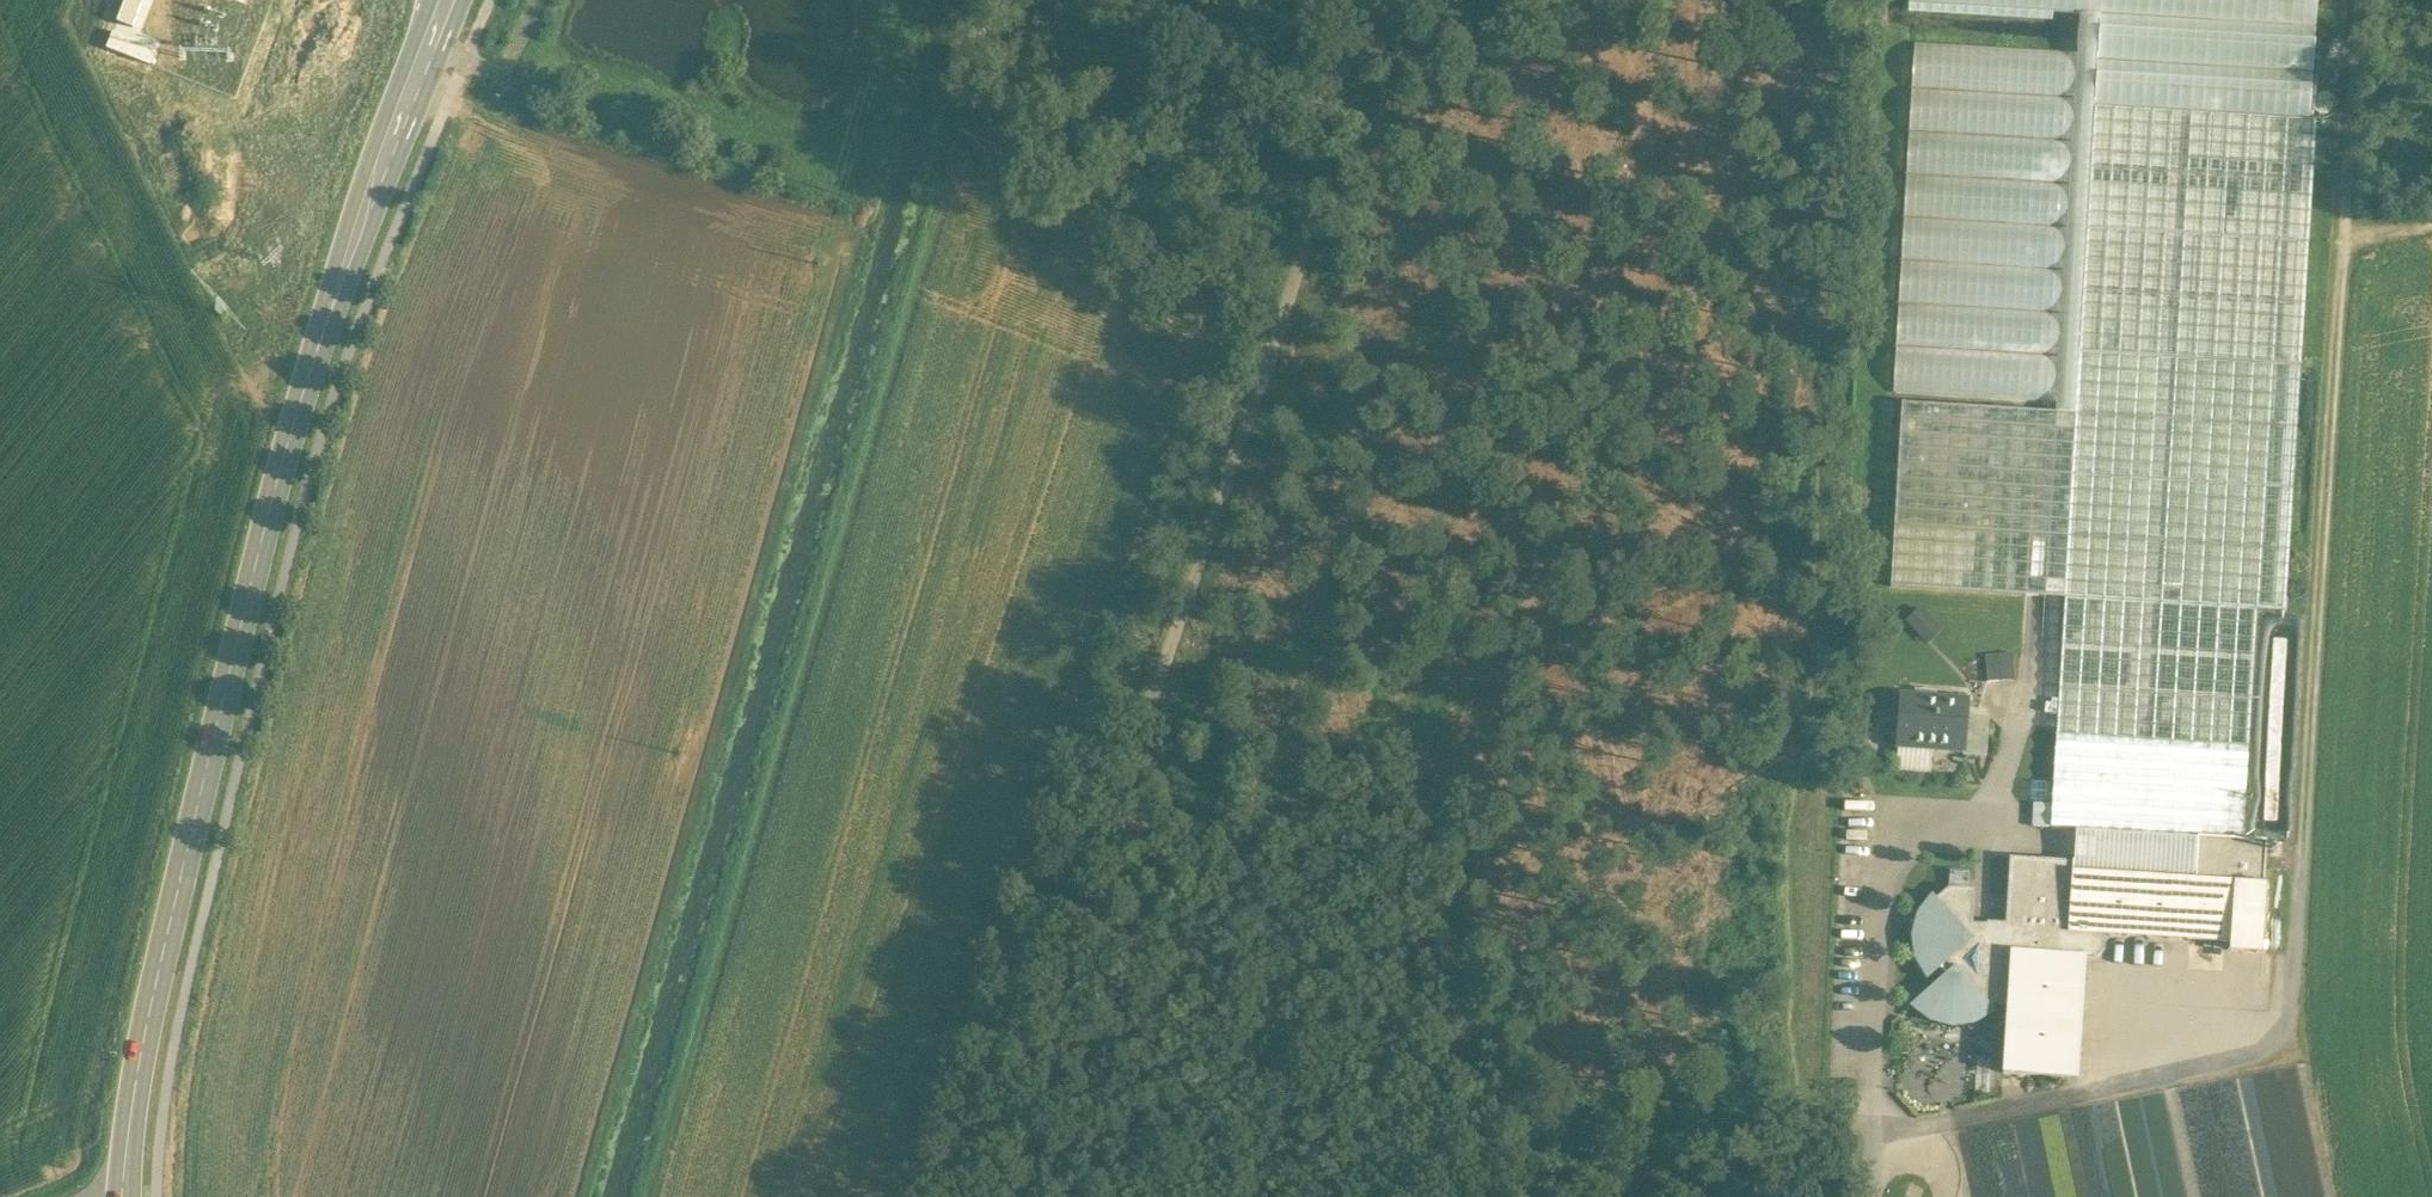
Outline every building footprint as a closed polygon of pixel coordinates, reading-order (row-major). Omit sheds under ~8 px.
[(1909,4),(2100,16),(2095,108),(2310,121),(2317,0),(1909,0),(1909,4)] [(2078,53),(1915,43),(1894,393),(2056,402),(2078,53)] [(2310,121),(2095,108),(2080,353),(2301,366),(2316,121),(2310,121)] [(2301,366),(2080,353),(2076,414),(2065,597),(2257,609),(2257,610),(2285,611),(2301,366)] [(2076,414),(1903,403),(1891,587),(2065,598),(2065,597),(2076,414)] [(2257,609),(2065,597),(2065,598),(2051,827),(2076,829),(2243,838),(2257,610),(2257,609)] [(1924,608),(1906,623),(1925,646),(1943,630),(1924,608)] [(2012,653),(1985,656),(1988,682),(2015,680),(2012,653)] [(1968,701),(1901,696),(1897,746),(1899,746),(1897,770),(1929,772),(1931,748),(1963,751),(1963,756),(1986,758),(1989,718),(1967,717),(1968,701)] [(2243,838),(2076,829),(2074,861),(2074,862),(2068,933),(2105,935),(2230,943),(2230,951),(2263,953),(2267,884),(2264,884),(2267,841),(2243,839),(2243,838)] [(2074,861),(2010,857),(2006,923),(1987,922),(1987,924),(1973,923),(1975,889),(1949,888),(1937,898),(1933,894),(1932,894),(1918,913),(1912,935),(1915,958),(1927,979),(1938,970),(1940,968),(1945,974),(1910,1006),(1930,1021),(1952,1027),(1975,1024),(1996,1011),(1992,1006),(1994,1005),(2007,1006),(2003,1073),(2079,1078),(2086,958),(2095,958),(2104,950),(2105,935),(2068,933),(2074,862),(2074,861)]
